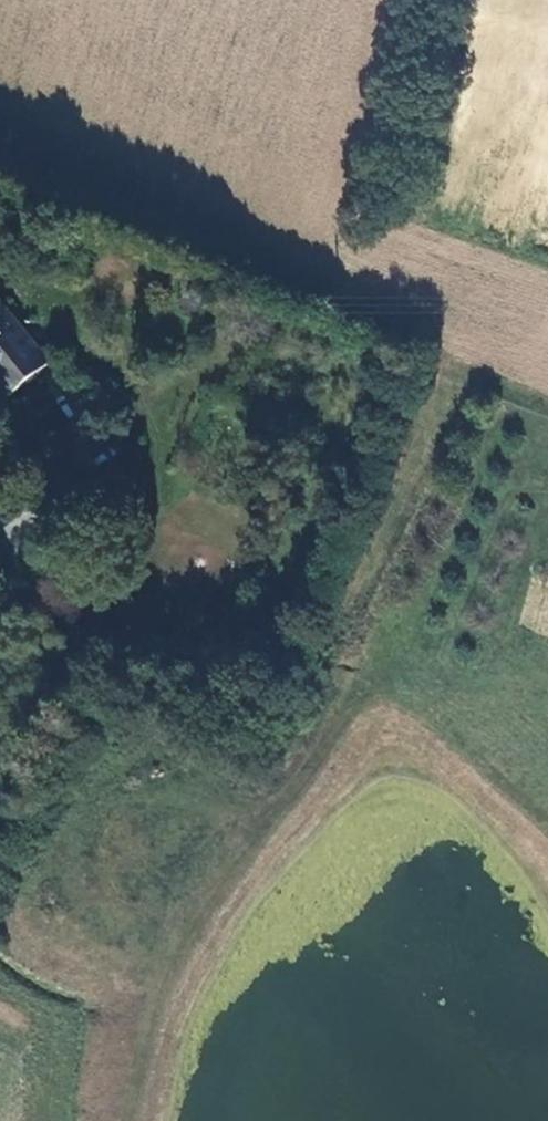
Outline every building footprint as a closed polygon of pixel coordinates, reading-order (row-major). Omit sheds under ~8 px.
[(7,419),(49,382),(0,324),(0,413),(7,419)]
